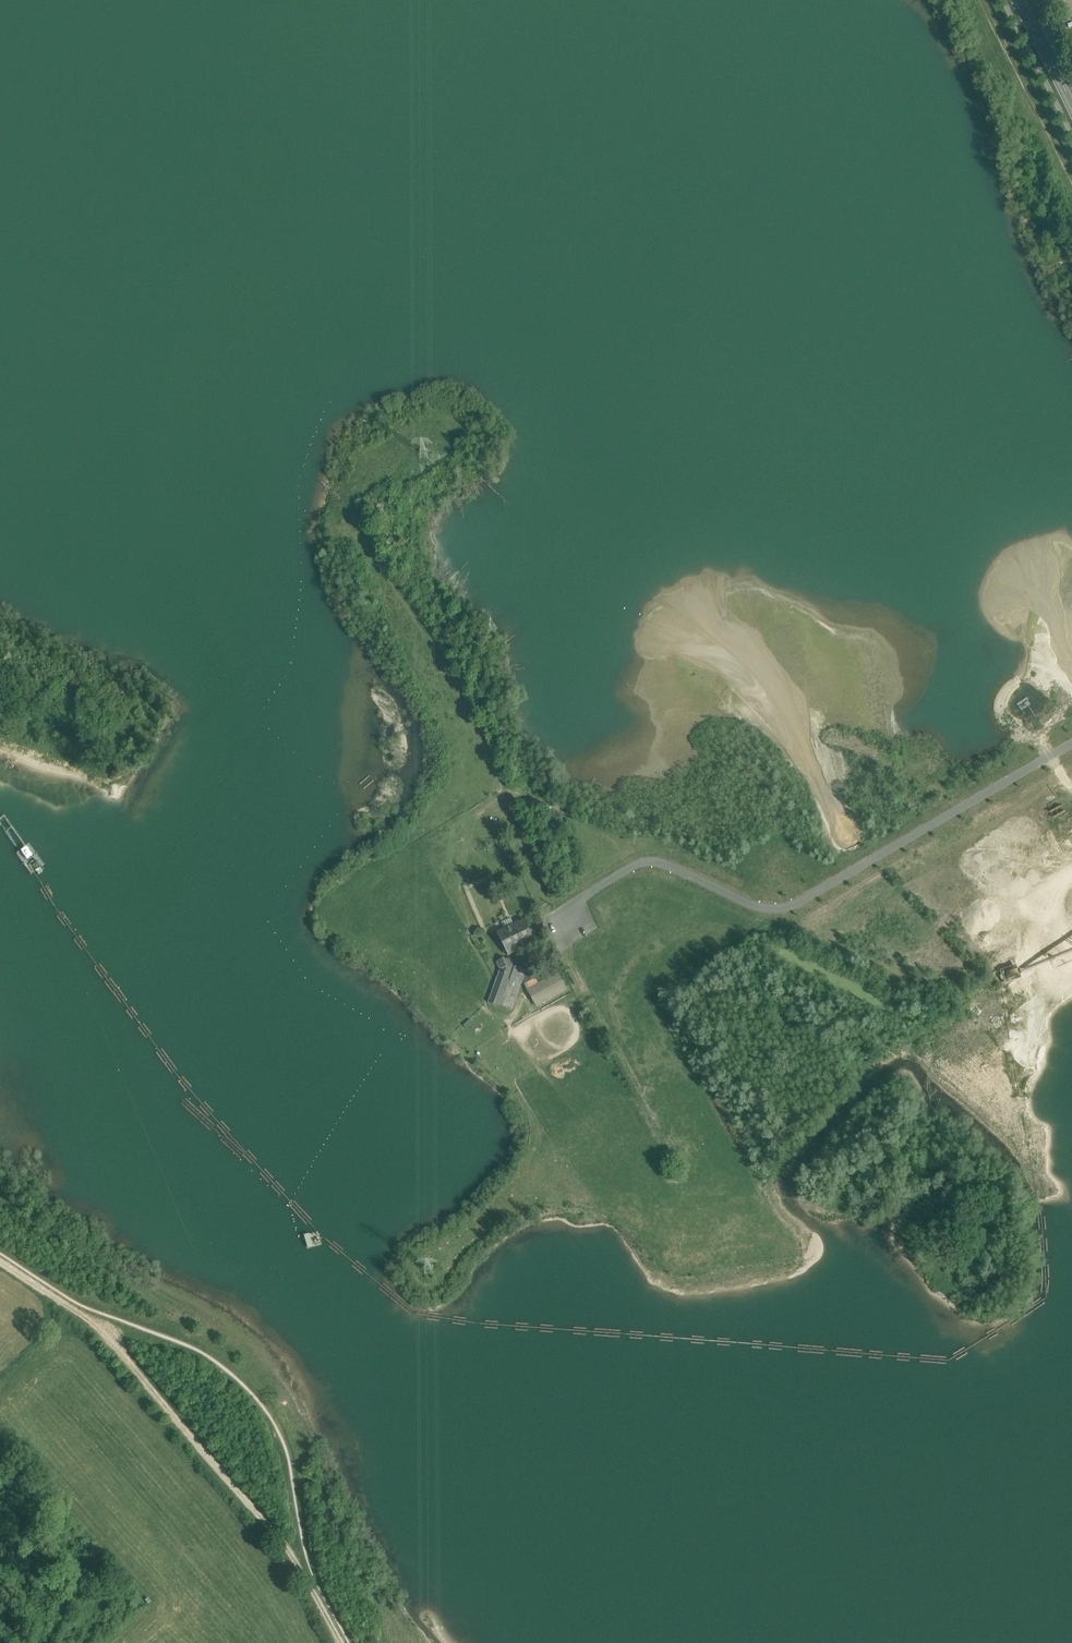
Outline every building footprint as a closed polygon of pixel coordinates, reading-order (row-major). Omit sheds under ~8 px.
[(525,921),(514,926),(512,920),(506,923),(509,928),(498,933),(509,956),(535,943),(525,921)] [(503,970),(500,980),(497,979),(489,1003),(508,1009),(516,983),(510,980),(515,967),(510,958),(500,963),(503,970)] [(533,974),(523,979),(528,990),(539,984),(533,974)]
